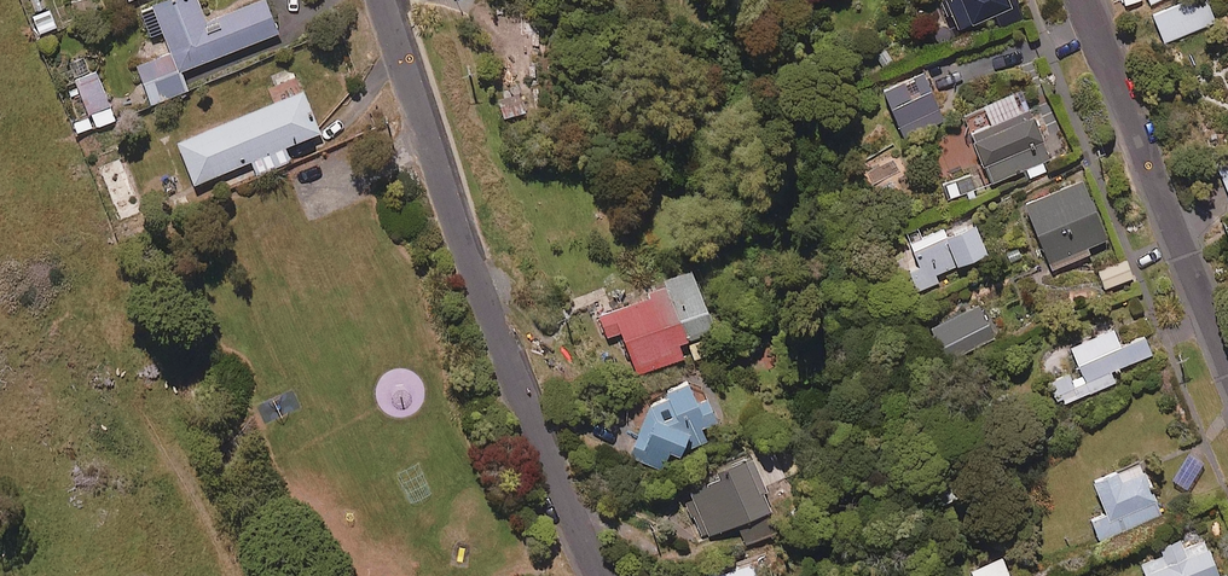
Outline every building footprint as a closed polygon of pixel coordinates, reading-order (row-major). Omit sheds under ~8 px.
[(44,0),(29,0),(39,28),(52,23),(44,0)] [(200,0),(153,0),(139,5),(150,32),(163,27),(171,48),(137,61),(151,99),(187,85),(180,66),(279,28),(268,0),(247,0),(206,16),(200,0)] [(999,24),(1025,14),(1020,0),(948,0),(957,25),(994,11),(999,24)] [(1148,13),(1162,44),(1218,17),(1210,0),(1175,0),(1148,13)] [(905,139),(946,123),(928,76),(950,68),(946,58),(883,82),(905,139)] [(115,116),(96,67),(75,75),(95,124),(115,116)] [(319,128),(297,72),(268,83),(274,99),(177,137),(194,179),(251,156),(257,171),(291,158),(284,142),(319,128)] [(1045,159),(1053,156),(1024,82),(961,107),(989,179),(1025,165),(1030,175),(1049,168),(1045,159)] [(1211,157),(1227,196),(1227,150),(1211,157)] [(1107,237),(1084,174),(1025,196),(1052,265),(1090,251),(1088,244),(1107,237)] [(988,246),(974,215),(947,228),(944,222),(908,238),(929,282),(939,278),(935,270),(988,246)] [(1133,274),(1126,255),(1099,265),(1105,283),(1133,274)] [(701,328),(716,322),(692,263),(664,274),(666,279),(646,287),(648,291),(599,311),(608,334),(621,328),(638,369),(684,351),(678,337),(686,334),(694,355),(709,349),(701,328)] [(999,338),(978,296),(931,320),(952,362),(999,338)] [(1071,369),(1052,376),(1060,399),(1079,392),(1091,389),(1118,378),(1113,366),(1151,350),(1144,333),(1121,342),(1114,323),(1071,341),(1084,372),(1073,376),(1071,369)] [(719,410),(707,385),(698,390),(689,372),(669,382),(667,391),(648,398),(630,454),(662,465),(670,440),(687,446),(709,433),(701,419),(719,410)] [(777,500),(752,448),(677,483),(702,536),(777,500)] [(1161,508),(1141,456),(1093,475),(1107,510),(1092,515),(1098,532),(1161,508)] [(1180,533),(1161,540),(1165,549),(1142,558),(1149,575),(1196,575),(1220,567),(1207,535),(1184,544),(1180,533)] [(767,543),(699,569),(702,575),(779,575),(767,543)] [(972,563),(976,575),(1011,575),(1003,552),(972,563)]
